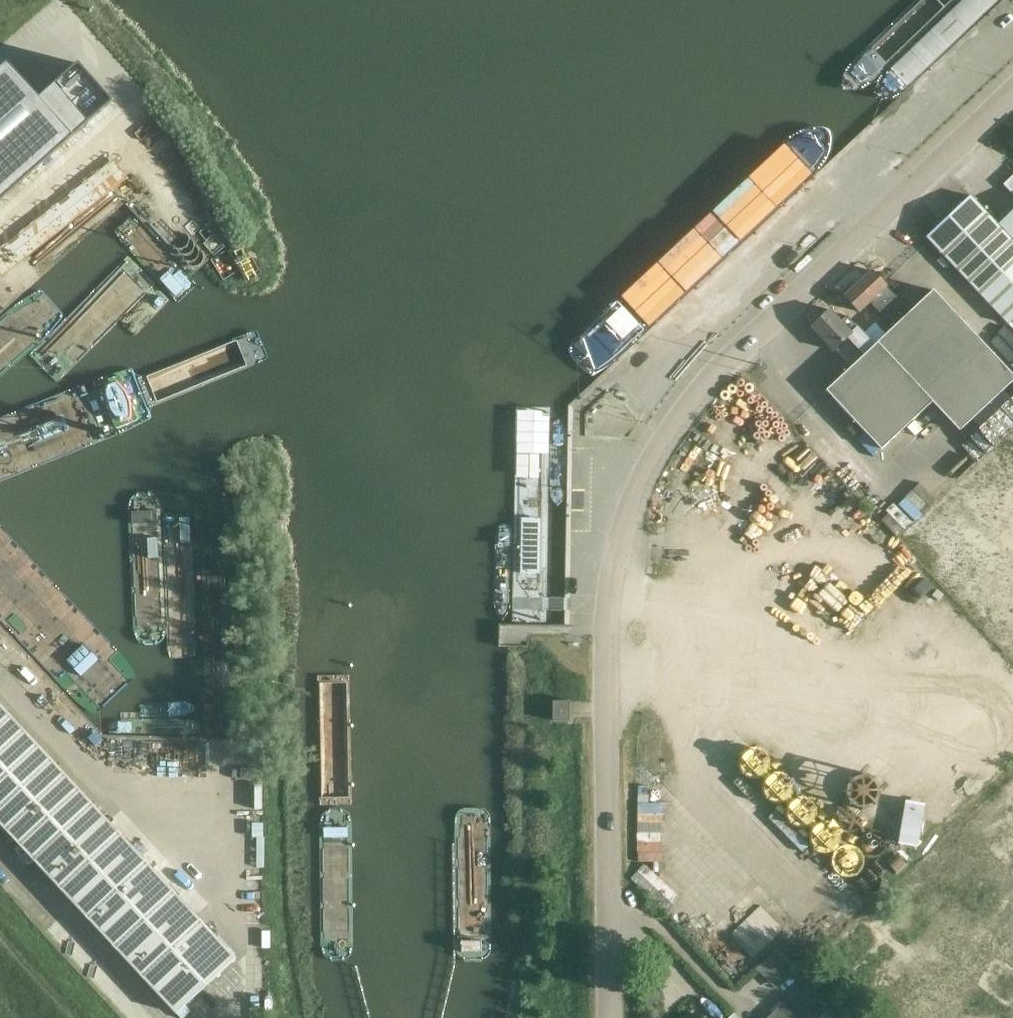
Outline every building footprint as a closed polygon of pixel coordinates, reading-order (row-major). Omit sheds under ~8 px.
[(0,69),(0,202),(73,136),(8,62),(0,69)] [(1003,185),(1012,196),(1012,175),(1003,185)] [(926,237),(929,241),(940,252),(1008,324),(1012,320),(1012,210),(997,225),(970,196),(926,237)] [(884,323),(891,331),(902,319),(895,312),(902,306),(886,289),(887,287),(872,271),(844,296),(860,313),(871,302),(888,320),(884,323)] [(1012,381),(1012,376),(933,290),(902,319),(891,331),(874,345),(847,316),(841,321),(830,310),(811,328),(833,351),(847,338),(863,355),(828,389),(841,403),(882,449),(932,402),(960,431),(1012,381)] [(567,405),(494,404),(495,624),(590,625),(593,501),(626,473),(626,440),(581,440),(581,414),(567,405)] [(1012,651),(1012,562),(989,536),(1012,514),(1012,434),(908,540),(1012,651)] [(569,701),(553,701),(553,710),(553,722),(570,721),(570,718),(570,714),(570,701),(569,701)] [(0,705),(0,824),(176,1013),(236,958),(0,705)] [(791,995),(784,1002),(782,1004),(771,1014),(767,1017),(814,1017),(791,995)]
